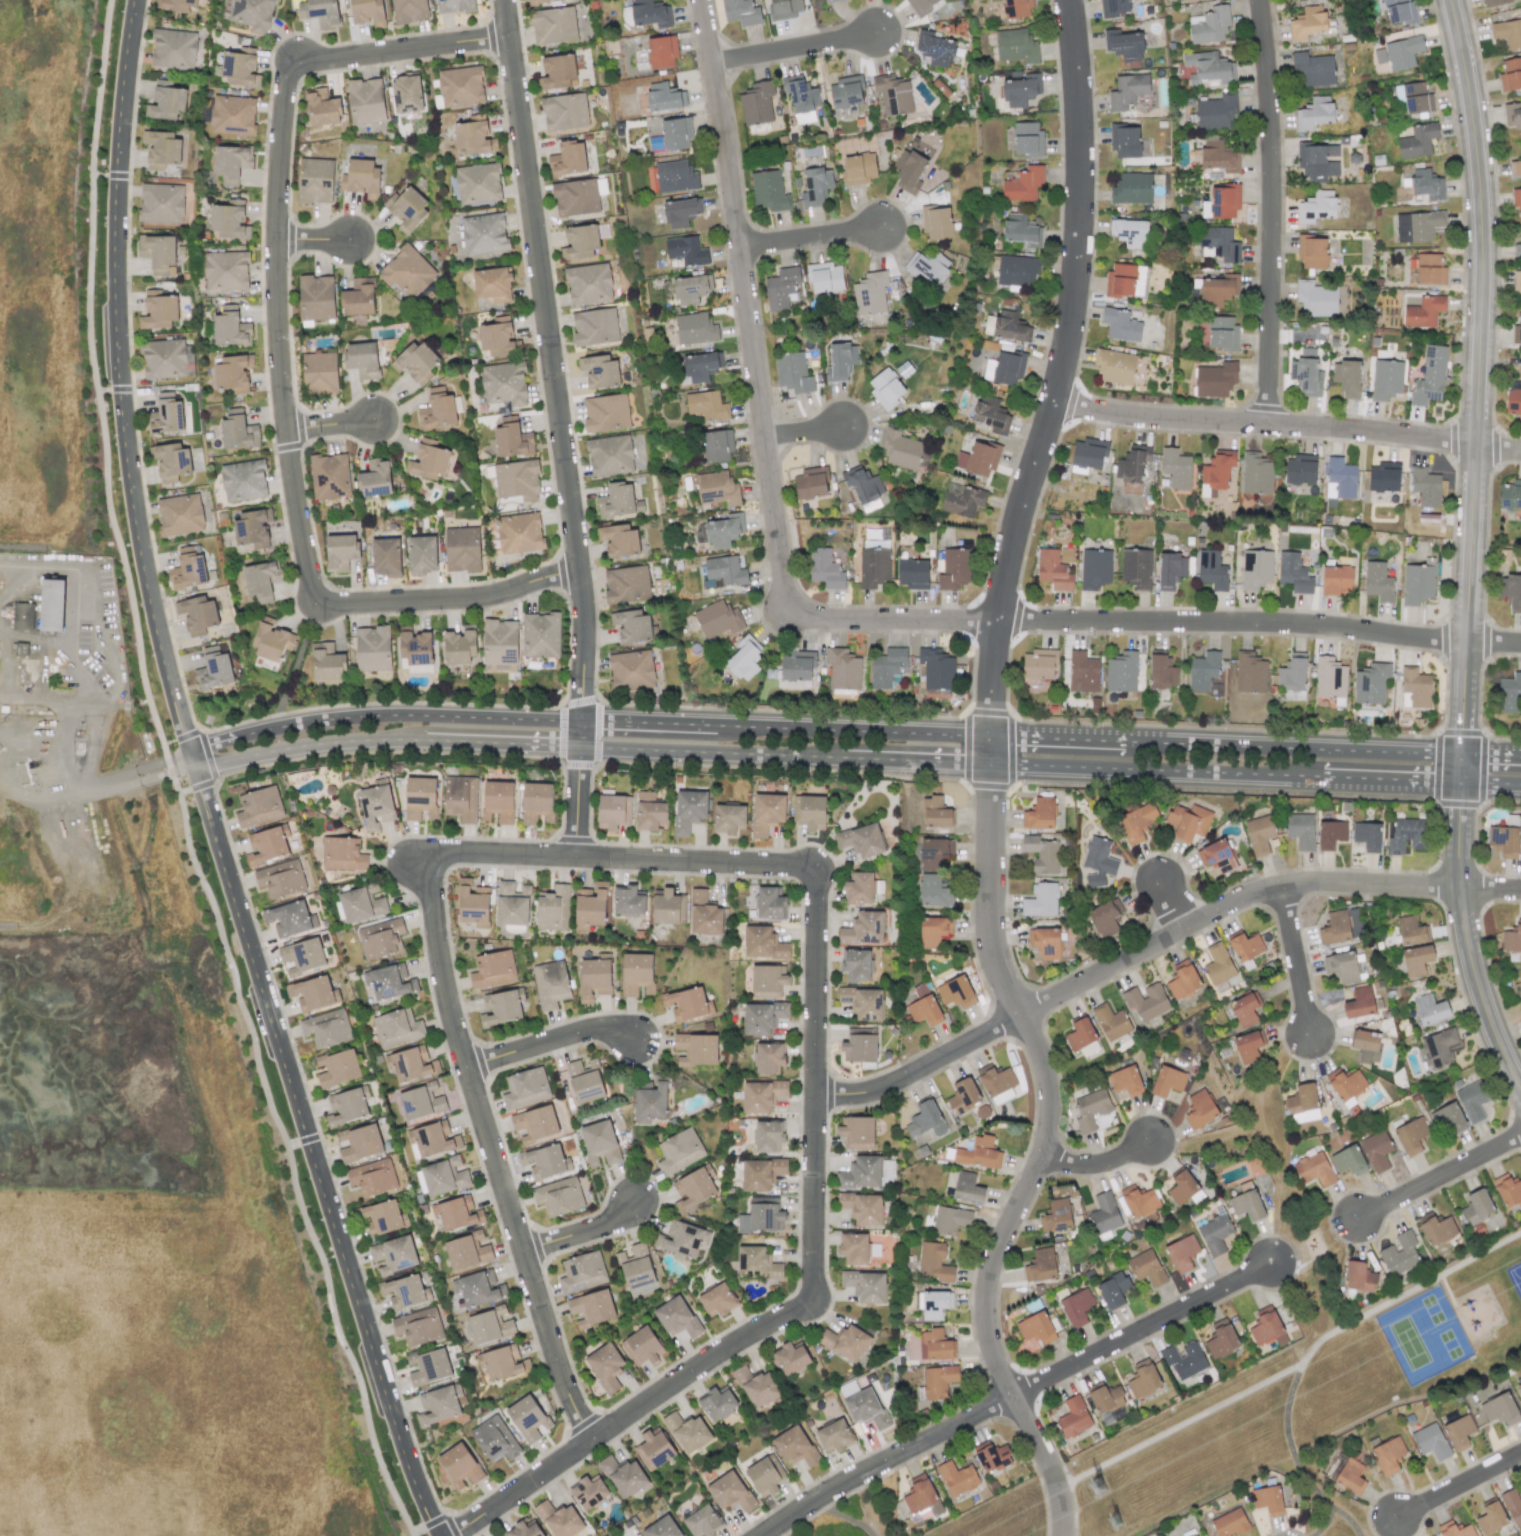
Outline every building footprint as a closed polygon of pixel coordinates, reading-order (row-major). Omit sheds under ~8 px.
[(188,13),(188,7),(196,8),(197,0),(157,0),(156,9),(188,13)] [(226,20),(250,26),(249,32),(267,37),(276,0),(231,0),(226,20)] [(318,18),(318,29),(338,28),(336,0),(306,0),(306,2),(297,3),(298,19),(318,18)] [(371,22),(372,28),(383,27),(380,0),(351,0),(353,24),(371,22)] [(426,0),(392,0),(395,24),(428,20),(426,0)] [(474,0),(436,0),(438,14),(475,10),(474,0)] [(654,7),(653,0),(630,0),(633,26),(656,23),(656,29),(672,27),(669,5),(654,7)] [(759,7),(752,8),(751,0),(742,0),(721,0),(724,21),(739,19),(740,27),(762,24),(759,7)] [(802,0),(769,0),(771,21),(797,18),(796,13),(803,12),(802,0)] [(917,18),(941,1),(940,0),(904,0),(917,18)] [(1032,0),(1002,0),(1003,19),(1029,18),(1029,8),(1032,8),(1032,0)] [(1131,15),(1129,0),(1100,0),(1101,18),(1131,15)] [(1413,0),(1408,1),(1408,0),(1383,0),(1389,24),(1402,21),(1403,25),(1418,22),(1413,0)] [(1191,45),(1225,41),(1223,26),(1230,25),(1227,4),(1210,6),(1211,14),(1188,17),(1191,45)] [(1306,34),(1327,32),(1325,5),(1302,7),(1303,17),(1288,18),(1290,42),(1307,40),(1306,34)] [(577,40),(573,6),(530,12),(534,46),(577,40)] [(1489,23),(1491,40),(1505,38),(1507,50),(1520,48),(1520,19),(1489,23)] [(151,67),(194,70),(196,32),(153,29),(151,67)] [(997,60),(1023,60),(1023,65),(1039,64),(1038,41),(1029,41),(1029,29),(996,31),(997,60)] [(953,40),(938,39),(939,32),(917,30),(916,51),(922,52),(921,65),(951,68),(953,40)] [(1104,32),(1105,51),(1113,51),(1113,55),(1123,55),(1123,62),(1143,61),(1142,30),(1104,32)] [(674,67),(673,58),(678,58),(675,35),(646,39),(650,70),(674,67)] [(1425,51),(1422,35),(1384,43),(1390,72),(1415,67),(1412,53),(1425,51)] [(259,87),(260,75),(254,74),(256,48),(240,47),(239,53),(223,51),(221,76),(228,77),(227,85),(259,87)] [(1235,84),(1234,60),(1218,61),(1217,51),(1182,54),(1182,67),(1195,66),(1195,74),(1188,75),(1189,83),(1219,81),(1219,85),(1235,84)] [(1333,56),(1307,56),(1307,52),(1291,52),(1292,74),(1303,74),(1303,86),(1334,85),(1333,56)] [(543,76),(537,77),(538,91),(570,87),(569,80),(576,80),(574,54),(541,57),(543,76)] [(1502,60),(1505,73),(1498,74),(1501,92),(1520,89),(1520,57),(1502,60)] [(437,70),(442,109),(485,104),(480,66),(437,70)] [(1026,108),(1025,97),(1041,97),(1040,72),(1011,73),(1011,81),(1004,81),(1004,109),(1026,108)] [(913,112),(908,78),(895,80),(894,74),(872,78),(874,93),(880,93),(884,117),(913,112)] [(423,111),(419,75),(391,78),(395,114),(423,111)] [(817,88),(809,89),(808,80),(801,81),(801,75),(781,77),(783,92),(790,92),(794,124),(815,121),(813,107),(820,106),(817,88)] [(1115,76),(1116,91),(1108,92),(1109,111),(1127,111),(1127,105),(1135,105),(1135,95),(1149,95),(1149,75),(1115,76)] [(828,81),(832,109),(865,104),(860,76),(828,81)] [(385,121),(381,78),(347,81),(351,124),(385,121)] [(184,114),(187,89),(171,87),(172,81),(156,79),(152,104),(145,103),(144,117),(176,121),(177,113),(184,114)] [(669,93),(666,80),(645,85),(651,113),(687,105),(684,90),(669,93)] [(750,83),(752,92),(739,93),(743,126),(773,122),(769,95),(774,95),(772,80),(750,83)] [(1406,115),(1435,111),(1432,93),(1427,94),(1425,81),(1394,86),(1396,102),(1404,101),(1406,115)] [(340,123),(339,115),(342,115),(340,98),(327,99),(326,87),(316,88),(316,91),(304,92),(308,127),(340,123)] [(541,98),(545,132),(588,127),(584,92),(541,98)] [(1230,129),(1230,115),(1237,115),(1237,94),(1220,94),(1220,99),(1196,100),(1196,130),(1230,129)] [(254,135),(255,97),(212,96),(210,133),(254,135)] [(1313,124),(1333,124),(1332,96),(1311,96),(1311,109),(1296,109),(1296,131),(1313,131),(1313,124)] [(1506,127),(1517,125),(1519,135),(1520,135),(1520,109),(1520,102),(1503,105),(1506,127)] [(662,120),(664,150),(689,149),(688,139),(692,139),(690,118),(662,120)] [(497,152),(496,137),(488,138),(486,120),(454,124),(457,150),(464,149),(465,155),(497,152)] [(1038,123),(1014,122),(1013,155),(1043,156),(1043,130),(1038,130),(1038,123)] [(1399,158),(1431,155),(1430,138),(1438,138),(1437,123),(1411,125),(1412,137),(1397,138),(1399,158)] [(1110,126),(1110,151),(1115,151),(1115,159),(1140,158),(1139,125),(1110,126)] [(174,132),(142,132),(142,143),(148,143),(148,170),(164,170),(164,164),(180,164),(181,139),(174,139),(174,132)] [(583,140),(558,142),(559,154),(547,155),(549,176),(586,173),(583,140)] [(1223,168),(1223,173),(1240,173),(1239,151),(1223,152),(1222,140),(1201,140),(1202,169),(1223,168)] [(1339,144),(1297,144),(1297,168),(1303,168),(1303,183),(1325,183),(1325,176),(1339,176),(1339,161),(1327,162),(1327,157),(1339,157),(1339,144)] [(215,176),(222,176),(222,186),(238,186),(239,168),(252,169),(252,147),(216,147),(215,176)] [(893,184),(914,197),(922,183),(916,179),(927,161),(903,147),(893,165),(901,170),(893,184)] [(844,186),(869,184),(869,178),(876,177),(874,154),(842,157),(844,186)] [(332,203),(333,160),(299,159),(298,202),(332,203)] [(380,168),(373,168),(374,160),(349,159),(348,174),(341,174),(340,191),(366,192),(366,200),(379,201),(380,168)] [(656,162),(658,192),(699,190),(698,172),(689,173),(689,161),(656,162)] [(1520,175),(1520,161),(1510,161),(1510,175),(1520,175)] [(459,205),(502,201),(498,163),(455,167),(459,205)] [(1043,165),(1025,165),(1025,172),(1016,172),(1017,180),(1002,180),(1002,201),(1035,201),(1035,187),(1044,187),(1043,165)] [(833,188),(831,167),(804,170),(806,192),(800,192),(802,207),(826,205),(824,189),(833,188)] [(1444,200),(1443,178),(1430,178),(1430,169),(1413,170),(1413,179),(1403,179),(1403,186),(1411,185),(1412,195),(1427,195),(1427,201),(1444,200)] [(753,205),(768,204),(768,212),(790,211),(789,194),(782,194),(781,171),(752,172),(753,205)] [(1151,204),(1152,174),(1119,173),(1118,187),(1110,187),(1110,203),(1151,204)] [(599,214),(596,180),(553,182),(555,217),(599,214)] [(139,222),(183,223),(184,185),(140,184),(139,222)] [(398,197),(394,192),(382,204),(401,223),(397,227),(404,234),(432,206),(410,185),(398,197)] [(1211,185),(1210,202),(1201,202),(1201,218),(1234,219),(1235,210),(1240,210),(1240,186),(1211,185)] [(1512,189),(1512,208),(1519,207),(1519,220),(1520,220),(1520,189),(1512,189)] [(1335,218),(1335,191),(1314,190),(1313,200),(1298,200),(1297,224),(1314,224),(1314,218),(1335,218)] [(663,202),(666,223),(671,223),(672,231),(689,229),(687,216),(703,214),(701,198),(663,202)] [(250,239),(250,225),(244,224),(244,199),(229,199),(228,206),(211,205),(211,231),(218,231),(218,238),(250,239)] [(922,233),(927,233),(928,240),(952,239),(950,206),(921,207),(922,233)] [(1397,242),(1433,241),(1432,227),(1445,227),(1445,212),(1396,214),(1397,242)] [(465,254),(508,250),(504,213),(461,217),(465,254)] [(1025,242),(1025,248),(1041,248),(1042,226),(1026,226),(1026,213),(1005,213),(1004,241),(1025,242)] [(1109,238),(1125,238),(1124,249),(1146,249),(1147,221),(1109,220),(1109,238)] [(564,228),(566,247),(560,248),(562,261),(593,257),(592,250),(600,249),(597,224),(564,228)] [(1239,264),(1239,242),(1231,242),(1231,227),(1200,227),(1200,256),(1221,256),(1221,264),(1239,264)] [(175,235),(138,236),(138,258),(151,258),(151,276),(168,276),(168,266),(175,266),(175,235)] [(665,238),(667,259),(681,258),(682,267),(709,264),(708,248),(699,249),(698,235),(665,238)] [(1301,269),(1326,269),(1327,236),(1298,236),(1297,261),(1301,261),(1301,269)] [(437,274),(408,243),(376,274),(389,287),(394,282),(411,300),(437,274)] [(928,261),(916,251),(902,267),(914,278),(918,273),(935,286),(953,265),(936,251),(928,261)] [(248,252),(205,252),(205,290),(248,289),(248,252)] [(1446,284),(1446,266),(1441,267),(1441,254),(1412,254),(1412,285),(1446,284)] [(1039,275),(1040,258),(999,256),(998,285),(1031,286),(1031,275),(1039,275)] [(806,265),(808,281),(812,281),(813,293),(844,290),(841,265),(833,266),(832,262),(806,265)] [(565,268),(569,306),(613,301),(608,263),(565,268)] [(1106,271),(1105,296),(1134,297),(1136,265),(1112,264),(1111,271),(1106,271)] [(472,271),(475,299),(497,297),(498,303),(512,302),(509,267),(472,271)] [(768,312),(788,310),(787,301),(796,300),(794,286),(801,285),(799,267),(777,269),(778,277),(764,278),(768,312)] [(886,312),(883,286),(888,286),(887,271),(864,273),(865,281),(853,283),(856,315),(886,312)] [(1514,271),(1513,294),(1520,294),(1520,271),(1514,271)] [(1238,274),(1222,274),(1222,279),(1199,279),(1199,308),(1223,308),(1223,298),(1238,298),(1238,274)] [(711,275),(673,279),(677,307),(699,304),(698,297),(706,296),(705,291),(713,291),(711,275)] [(333,276),(299,276),(300,321),(335,319),(333,276)] [(342,291),(342,315),(374,314),(373,277),(351,278),(352,291),(342,291)] [(1337,286),(1313,286),(1313,279),(1296,280),(1297,303),(1304,303),(1304,316),(1338,316),(1337,286)] [(170,327),(170,321),(178,321),(177,295),(162,296),(161,289),(144,290),(145,315),(137,315),(138,329),(170,327)] [(1445,312),(1446,296),(1419,296),(1419,306),(1404,306),(1403,327),(1435,327),(1436,312),(1445,312)] [(214,315),(214,345),(251,345),(251,323),(237,323),(238,305),(221,305),(221,315),(214,315)] [(618,342),(615,308),(572,313),(575,347),(618,342)] [(1106,338),(1140,342),(1142,321),(1128,320),(1129,310),(1102,308),(1101,323),(1108,323),(1106,338)] [(1018,312),(999,309),(998,317),(986,316),(983,336),(1030,341),(1032,324),(1017,322),(1018,312)] [(676,315),(678,345),(719,341),(717,324),(710,325),(708,312),(676,315)] [(1512,344),(1520,344),(1520,313),(1520,326),(1512,326),(1512,344)] [(481,351),(489,350),(490,357),(521,353),(520,339),(513,340),(510,316),(497,317),(498,324),(478,326),(481,351)] [(1208,348),(1221,348),(1221,351),(1237,351),(1238,325),(1233,325),(1233,317),(1208,317),(1208,348)] [(419,338),(390,365),(398,373),(403,368),(421,387),(433,376),(428,370),(439,359),(419,338)] [(186,377),(184,340),(142,341),(143,379),(186,377)] [(358,380),(379,379),(376,342),(344,345),(346,369),(357,368),(358,380)] [(858,364),(858,344),(831,344),(831,366),(825,366),(826,382),(850,381),(849,365),(858,364)] [(1445,346),(1424,345),(1422,379),(1412,379),(1411,405),(1426,406),(1427,400),(1442,401),(1445,346)] [(1137,356),(1097,348),(1094,365),(1100,366),(1098,380),(1131,386),(1137,356)] [(1317,349),(1299,348),(1298,361),(1290,361),(1289,380),(1297,380),(1297,396),(1321,397),(1322,381),(1315,380),(1317,349)] [(682,356),(685,385),(709,382),(708,372),(723,370),(721,352),(682,356)] [(777,388),(792,387),(792,393),(814,392),(813,376),(806,376),(804,352),(775,354),(777,388)] [(338,393),(336,353),(302,354),(303,395),(338,393)] [(577,358),(578,372),(586,371),(587,389),(618,386),(615,354),(577,358)] [(220,356),(221,364),(215,364),(216,389),(232,389),(232,394),(247,394),(246,367),(254,367),(253,355),(220,356)] [(1386,402),(1386,395),(1402,396),(1403,361),(1373,360),(1371,401),(1386,402)] [(1196,367),(1195,396),(1229,397),(1229,383),(1237,384),(1237,362),(1221,361),(1221,367),(1196,367)] [(1341,399),(1359,399),(1360,362),(1332,361),(1331,382),(1341,382),(1341,399)] [(484,404),(509,401),(509,408),(528,406),(523,362),(480,366),(484,404)] [(908,393),(887,367),(865,384),(886,410),(908,393)] [(427,388),(430,407),(417,409),(420,430),(457,424),(453,395),(445,396),(444,386),(427,388)] [(1520,420),(1520,390),(1506,390),(1506,414),(1517,414),(1517,420),(1520,420)] [(685,393),(687,415),(702,414),(703,422),(729,419),(728,403),(719,404),(718,391),(685,393)] [(181,401),(174,402),(174,392),(157,393),(158,412),(147,412),(148,434),(183,432),(181,401)] [(587,433),(630,428),(626,393),(582,399),(587,433)] [(1006,436),(1012,412),(997,409),(999,400),(976,396),(972,414),(985,417),(983,425),(991,426),(989,432),(1006,436)] [(257,424),(245,426),(243,407),(220,410),(225,450),(260,445),(257,424)] [(533,455),(533,432),(519,433),(518,416),(496,417),(497,456),(533,455)] [(923,442),(900,436),(901,431),(886,427),(881,447),(887,449),(884,463),(916,471),(923,442)] [(703,431),(704,462),(729,461),(729,452),(733,452),(732,430),(703,431)] [(587,439),(591,477),(634,472),(629,435),(587,439)] [(445,476),(450,451),(433,447),(435,440),(420,437),(414,461),(407,459),(404,473),(436,480),(437,474),(445,476)] [(1108,443),(1075,438),(1070,472),(1086,474),(1087,468),(1103,470),(1108,443)] [(969,455),(958,451),(953,467),(987,477),(989,470),(995,471),(1002,447),(973,439),(969,455)] [(152,445),(153,460),(158,460),(159,483),(177,483),(177,475),(191,474),(189,448),(180,449),(180,443),(152,445)] [(1177,447),(1162,447),(1161,474),(1170,474),(1170,489),(1190,490),(1191,456),(1177,456),(1177,447)] [(1115,459),(1114,481),(1143,482),(1144,451),(1124,450),(1124,459),(1115,459)] [(1260,452),(1243,451),(1242,493),(1272,494),(1273,461),(1260,460),(1260,452)] [(351,496),(346,453),(309,457),(314,500),(351,496)] [(1201,465),(1200,497),(1215,497),(1216,488),(1228,489),(1229,466),(1235,466),(1235,454),(1209,453),(1209,465),(1201,465)] [(1317,455),(1294,455),(1294,459),(1286,459),(1285,484),(1316,485),(1317,455)] [(1326,498),(1355,499),(1356,465),(1343,465),(1343,457),(1324,456),(1324,475),(1327,475),(1326,498)] [(225,503),(267,496),(263,470),(266,469),(264,459),(220,466),(225,503)] [(368,460),(368,473),(358,473),(359,497),(391,495),(389,459),(368,460)] [(485,465),(486,478),(494,477),(496,498),(521,496),(521,502),(540,501),(536,460),(485,465)] [(1368,491),(1399,492),(1400,463),(1377,462),(1377,467),(1369,466),(1368,491)] [(841,472),(846,488),(852,486),(859,505),(885,495),(878,474),(868,478),(863,464),(841,472)] [(1440,474),(1426,474),(1426,467),(1411,466),(1410,492),(1419,492),(1419,507),(1439,508),(1440,474)] [(801,469),(801,475),(794,476),(796,499),(828,497),(826,467),(801,469)] [(741,505),(738,483),(730,483),(729,470),(696,474),(699,503),(724,501),(725,506),(741,505)] [(1512,480),(1512,485),(1499,484),(1499,508),(1520,509),(1520,480),(1512,480)] [(598,518),(644,513),(643,503),(633,504),(630,481),(606,483),(608,496),(596,497),(598,518)] [(941,511),(973,519),(976,506),(984,508),(987,492),(948,483),(941,511)] [(161,537),(204,530),(198,493),(156,500),(161,537)] [(237,546),(252,544),(252,549),(268,548),(265,522),(272,521),(271,509),(234,513),(237,546)] [(543,550),(539,512),(497,517),(500,554),(543,550)] [(744,536),(742,512),(725,514),(726,520),(706,522),(708,550),(730,548),(729,537),(744,536)] [(637,529),(629,530),(628,524),(596,527),(598,541),(606,540),(608,558),(639,555),(637,529)] [(445,528),(446,572),(480,571),(479,528),(445,528)] [(358,559),(358,535),(326,536),(327,572),(348,572),(348,559),(358,559)] [(436,573),(436,536),(408,537),(409,574),(436,573)] [(401,576),(399,538),(371,539),(373,577),(401,576)] [(207,584),(203,554),(195,555),(194,546),(177,548),(179,567),(168,569),(170,589),(207,584)] [(845,589),(845,571),(839,571),(838,562),(831,563),(831,548),(809,548),(810,581),(824,581),(824,589),(845,589)] [(860,548),(860,589),(875,589),(875,582),(889,582),(889,548),(860,548)] [(943,575),(938,575),(937,590),(959,590),(960,582),(973,582),(973,549),(943,549),(943,575)] [(1080,590),(1097,591),(1097,584),(1111,584),(1111,550),(1082,549),(1080,590)] [(1121,583),(1134,583),(1134,590),(1150,590),(1151,550),(1121,549),(1121,583)] [(1051,590),(1073,591),(1073,573),(1067,573),(1067,562),(1071,562),(1072,551),(1038,550),(1037,582),(1051,582),(1051,590)] [(1220,551),(1199,550),(1198,584),(1211,584),(1211,591),(1227,591),(1228,566),(1219,565),(1220,551)] [(1273,551),(1243,550),(1242,591),(1258,592),(1258,584),(1272,584),(1273,551)] [(1278,584),(1292,584),(1292,593),(1312,594),(1313,577),(1307,576),(1307,567),(1299,567),(1300,552),(1279,552),(1278,584)] [(1159,554),(1158,591),(1174,592),(1175,576),(1187,576),(1188,555),(1159,554)] [(748,584),(747,569),(738,569),(737,556),(704,558),(706,580),(721,579),(722,586),(748,584)] [(928,590),(929,560),(898,560),(897,584),(906,585),(906,589),(928,590)] [(243,566),(248,597),(255,595),(257,605),(273,602),(270,583),(281,581),(278,561),(243,566)] [(1393,603),(1394,577),(1386,577),(1386,562),(1365,561),(1364,594),(1377,594),(1377,603),(1393,603)] [(1419,606),(1420,598),(1433,599),(1434,566),(1404,565),(1403,606),(1419,606)] [(604,570),(607,604),(650,600),(647,566),(604,570)] [(1322,594),(1352,595),(1353,567),(1323,566),(1322,594)] [(1520,614),(1520,576),(1499,575),(1498,597),(1506,597),(1505,605),(1510,605),(1510,613),(1520,614)] [(64,580),(42,579),(40,631),(62,632),(64,580)] [(214,600),(206,601),(205,596),(174,602),(176,615),(184,613),(189,638),(206,635),(204,628),(219,625),(214,600)] [(728,630),(730,634),(745,628),(736,607),(729,610),(724,598),(693,612),(705,639),(728,630)] [(33,603),(14,603),(13,630),(33,630),(33,603)] [(649,615),(642,616),(641,609),(609,613),(611,627),(617,626),(620,644),(652,640),(649,615)] [(560,614),(522,613),(521,656),(559,657),(560,614)] [(518,621),(483,620),(482,664),(517,665),(518,621)] [(445,665),(470,664),(470,657),(476,656),(475,625),(462,625),(462,633),(444,633),(445,665)] [(357,671),(390,670),(390,627),(355,627),(357,671)] [(412,631),(399,631),(400,659),(406,659),(406,665),(432,665),(431,633),(412,634),(412,631)] [(764,650),(747,634),(735,645),(739,649),(724,664),(745,684),(760,668),(752,662),(764,650)] [(313,679),(345,678),(344,654),(333,654),(333,642),(312,643),(313,679)] [(27,656),(27,643),(16,643),(16,656),(27,656)] [(233,683),(226,644),(202,648),(206,667),(194,669),(198,690),(233,683)] [(848,648),(825,648),(825,664),(830,664),(829,689),(860,690),(861,657),(847,656),(848,648)] [(907,675),(907,648),(885,648),(885,657),(871,656),(870,690),(892,690),(892,675),(907,675)] [(953,653),(941,653),(941,649),(917,649),(918,664),(924,664),(924,689),(954,689),(953,653)] [(1055,680),(1056,650),(1031,649),(1031,654),(1023,654),(1022,679),(1055,680)] [(608,654),(612,692),(654,687),(651,650),(608,654)] [(781,656),(781,680),(812,681),(813,651),(790,650),(789,656),(781,656)] [(1086,658),(1086,651),(1070,650),(1070,676),(1078,676),(1078,692),(1098,692),(1099,659),(1086,658)] [(1267,660),(1254,659),(1254,651),(1236,650),(1235,692),(1266,693),(1267,660)] [(1106,691),(1136,692),(1137,651),(1121,651),(1120,658),(1106,658),(1106,691)] [(1188,692),(1221,693),(1221,684),(1211,684),(1211,678),(1219,678),(1220,651),(1204,651),(1204,658),(1189,658),(1188,692)] [(1169,667),(1169,655),(1150,654),(1149,687),(1177,688),(1178,667),(1169,667)] [(1317,656),(1315,697),(1345,698),(1346,665),(1333,664),(1333,656),(1317,656)] [(1276,685),(1284,685),(1283,700),(1304,700),(1305,658),(1287,657),(1287,668),(1277,668),(1276,685)] [(1353,703),(1384,704),(1384,679),(1390,679),(1391,663),(1368,662),(1368,670),(1354,670),(1353,703)] [(1430,708),(1431,675),(1416,675),(1417,667),(1402,666),(1401,693),(1409,693),(1409,707),(1430,708)] [(1513,672),(1513,679),(1500,679),(1498,713),(1517,714),(1518,699),(1520,699),(1520,672),(1513,672)] [(444,815),(460,815),(459,823),(476,824),(477,777),(445,776),(444,815)] [(405,820),(420,821),(420,811),(428,811),(428,818),(436,818),(437,778),(406,777),(405,820)] [(513,825),(514,782),(483,782),(482,821),(490,821),(490,813),(498,813),(497,824),(513,825)] [(522,825),(536,826),(537,815),(544,815),(544,823),(552,823),(553,784),(523,783),(522,825)] [(358,790),(366,833),(381,831),(379,823),(395,820),(389,784),(358,790)] [(284,816),(275,785),(237,795),(242,811),(235,813),(239,829),(284,816)] [(667,823),(668,802),(655,802),(655,792),(637,791),(636,830),(658,831),(658,822),(667,823)] [(707,792),(675,791),(674,836),(689,836),(689,822),(707,822),(707,792)] [(752,839),(767,839),(767,824),(785,824),(785,795),(753,794),(752,839)] [(631,796),(598,795),(597,830),(617,830),(617,824),(630,825),(631,796)] [(792,825),(805,825),(805,831),(824,831),(825,797),(793,796),(792,825)] [(942,796),(923,797),(924,828),(952,827),(951,809),(942,809),(942,796)] [(1054,797),(1035,797),(1034,811),(1022,811),(1022,828),(1053,829),(1054,797)] [(1129,846),(1144,840),(1139,827),(1159,819),(1152,802),(1117,817),(1129,846)] [(1213,813),(1192,804),(1189,811),(1172,804),(1164,823),(1176,828),(1173,837),(1190,844),(1194,833),(1203,837),(1213,813)] [(714,834),(735,834),(735,825),(745,825),(746,806),(715,805),(714,834)] [(1254,858),(1269,854),(1265,839),(1276,836),(1270,814),(1244,821),(1254,858)] [(1313,814),(1286,814),(1287,837),(1297,837),(1297,852),(1313,851),(1313,814)] [(1387,855),(1404,855),(1404,840),(1409,840),(1409,849),(1425,850),(1426,819),(1394,819),(1393,837),(1387,837),(1387,855)] [(885,852),(876,821),(833,835),(838,850),(853,845),(858,860),(885,852)] [(1318,851),(1334,851),(1335,841),(1347,841),(1347,823),(1319,822),(1318,851)] [(1364,853),(1380,854),(1381,824),(1352,823),(1352,842),(1364,843),(1364,853)] [(247,835),(252,852),(245,854),(248,866),(289,855),(284,837),(289,836),(286,824),(247,835)] [(1500,859),(1518,860),(1518,828),(1487,827),(1487,847),(1500,847),(1500,859)] [(1081,866),(1095,870),(1094,874),(1085,874),(1086,888),(1105,886),(1104,874),(1114,877),(1119,860),(1106,857),(1111,841),(1089,835),(1085,850),(1085,851),(1081,866)] [(1058,841),(1039,841),(1039,836),(1021,836),(1021,852),(1034,852),(1034,874),(1057,875),(1058,841)] [(368,854),(358,854),(358,846),(355,846),(355,838),(322,837),(321,869),(368,869),(368,854)] [(947,839),(920,839),(921,871),(940,870),(939,860),(948,860),(947,839)] [(253,870),(257,888),(265,886),(269,900),(306,890),(298,859),(253,870)] [(872,904),(873,873),(851,872),(850,882),(845,881),(844,903),(872,904)] [(921,906),(953,907),(953,888),(940,888),(940,874),(921,874),(921,906)] [(489,928),(488,888),(471,888),(471,878),(458,878),(459,923),(475,922),(475,928),(489,928)] [(529,925),(529,885),(521,885),(521,893),(514,893),(514,881),(498,881),(497,925),(529,925)] [(588,925),(605,926),(606,882),(594,881),(594,889),(576,889),(574,930),(588,931),(588,925)] [(1057,915),(1057,883),(1032,883),(1032,899),(1021,899),(1021,915),(1057,915)] [(537,892),(537,929),(568,930),(569,884),(553,884),(553,893),(537,892)] [(614,884),(613,914),(645,915),(645,895),(636,895),(636,885),(614,884)] [(389,913),(385,897),(373,900),(372,892),(375,892),(374,885),(368,886),(339,894),(346,924),(389,913)] [(653,923),(685,924),(686,896),(672,895),(672,888),(662,887),(662,895),(653,895),(653,923)] [(786,896),(779,896),(779,887),(756,887),(756,919),(786,919),(786,896)] [(707,889),(691,888),(690,934),(722,935),(723,906),(707,906),(707,889)] [(1119,931),(1113,918),(1123,913),(1116,898),(1086,912),(1100,941),(1119,931)] [(314,913),(308,915),(304,899),(261,910),(264,924),(273,922),(277,938),(318,928),(314,913)] [(1327,913),(1329,927),(1317,929),(1320,945),(1362,938),(1357,907),(1327,913)] [(883,912),(857,911),(857,918),(851,918),(851,928),(838,928),(838,943),(883,944),(883,912)] [(1398,917),(1400,945),(1430,942),(1428,926),(1416,927),(1415,915),(1398,917)] [(357,928),(365,961),(402,951),(398,935),(405,933),(401,917),(357,928)] [(940,949),(939,935),(952,935),(952,917),(920,918),(921,949),(940,949)] [(1520,951),(1520,919),(1517,919),(1517,931),(1501,931),(1501,950),(1520,951)] [(771,926),(744,926),(744,958),(789,957),(789,942),(776,943),(776,933),(771,933),(771,926)] [(1060,959),(1059,929),(1027,929),(1028,946),(1035,946),(1035,960),(1060,959)] [(1246,939),(1243,933),(1228,940),(1239,963),(1265,951),(1257,934),(1246,939)] [(326,966),(318,937),(277,948),(282,965),(285,965),(288,977),(326,966)] [(1212,962),(1202,966),(1211,986),(1236,975),(1221,941),(1205,947),(1212,962)] [(1434,961),(1433,946),(1403,948),(1405,978),(1425,976),(1423,962),(1434,961)] [(469,974),(472,989),(517,980),(511,949),(475,956),(477,972),(469,974)] [(869,950),(842,951),(842,972),(846,972),(847,982),(870,981),(869,950)] [(1324,974),(1339,974),(1340,984),(1358,983),(1356,953),(1323,954),(1324,974)] [(623,998),(637,997),(637,986),(644,986),(644,995),(653,995),(652,954),(622,954),(623,998)] [(1172,966),(1177,977),(1165,984),(1174,1001),(1202,986),(1187,958),(1172,966)] [(581,1004),(593,1003),(593,995),(611,994),(610,959),(580,960),(581,1004)] [(541,1012),(557,1009),(555,1001),(571,998),(563,960),(532,966),(541,1012)] [(415,977),(407,979),(403,962),(362,972),(365,986),(372,984),(376,1001),(419,991),(415,977)] [(781,998),(780,985),(787,984),(786,965),(751,966),(752,998),(781,998)] [(287,999),(296,997),(300,1013),(340,1002),(337,988),(330,989),(327,975),(284,986),(287,999)] [(961,1009),(975,1004),(965,975),(936,985),(942,1006),(958,1001),(961,1009)] [(1171,1009),(1158,981),(1143,988),(1147,997),(1141,999),(1136,987),(1120,993),(1128,1009),(1135,1006),(1142,1022),(1171,1009)] [(1343,1002),(1345,1017),(1374,1014),(1371,985),(1352,988),(1353,1001),(1343,1002)] [(675,1023),(708,1015),(701,986),(660,996),(663,1008),(671,1006),(675,1023)] [(522,1020),(519,1001),(524,1001),(522,988),(482,995),(485,1013),(478,1014),(480,1026),(522,1020)] [(881,989),(837,988),(837,1003),(852,1003),(852,1020),(881,1021),(881,989)] [(1252,1010),(1259,1007),(1251,992),(1228,1004),(1242,1030),(1258,1021),(1252,1010)] [(905,1006),(914,1023),(924,1018),(929,1027),(944,1020),(930,993),(905,1006)] [(1421,1026),(1451,1016),(1446,1000),(1434,1004),(1430,993),(1413,998),(1421,1026)] [(1107,1043),(1132,1031),(1122,1009),(1111,1014),(1105,1002),(1091,1008),(1107,1043)] [(789,1019),(789,1004),(743,1003),(743,1035),(770,1035),(771,1027),(775,1027),(775,1018),(789,1019)] [(426,1036),(421,1020),(413,1022),(409,1007),(372,1017),(381,1049),(426,1036)] [(353,1039),(344,1008),(298,1021),(303,1037),(311,1035),(315,1050),(353,1039)] [(1071,1053),(1081,1049),(1084,1056),(1100,1049),(1086,1016),(1071,1023),(1074,1031),(1064,1035),(1071,1053)] [(1455,1061),(1451,1048),(1460,1045),(1454,1027),(1419,1039),(1429,1070),(1455,1061)] [(1232,1039),(1243,1066),(1260,1059),(1255,1048),(1263,1045),(1257,1029),(1232,1039)] [(1358,1060),(1377,1064),(1382,1034),(1353,1029),(1350,1047),(1360,1049),(1358,1060)] [(876,1034),(858,1034),(858,1030),(847,1030),(848,1042),(841,1042),(841,1062),(877,1061),(876,1034)] [(717,1065),(717,1035),(674,1034),(674,1049),(684,1049),(684,1057),(677,1056),(677,1065),(717,1065)] [(778,1074),(779,1065),(783,1066),(784,1043),(755,1043),(754,1074),(778,1074)] [(384,1056),(387,1070),(393,1069),(397,1084),(440,1072),(437,1060),(428,1062),(424,1045),(384,1056)] [(320,1089),(362,1077),(353,1047),(314,1059),(317,1067),(324,1065),(326,1072),(316,1075),(320,1089)] [(606,1097),(595,1058),(587,1061),(589,1068),(582,1070),(579,1060),(566,1063),(577,1105),(606,1097)] [(977,1069),(991,1106),(1014,1097),(1010,1088),(1017,1085),(1010,1068),(994,1074),(991,1063),(977,1069)] [(1107,1075),(1114,1092),(1125,1088),(1129,1098),(1144,1092),(1133,1064),(1107,1075)] [(1169,1088),(1180,1093),(1187,1075),(1161,1065),(1150,1093),(1165,1099),(1169,1088)] [(509,1093),(502,1094),(505,1109),(550,1099),(543,1066),(505,1076),(509,1093)] [(1357,1069),(1345,1077),(1339,1067),(1324,1077),(1342,1103),(1368,1085),(1357,1069)] [(982,1101),(970,1076),(952,1084),(957,1093),(946,1098),(954,1114),(982,1101)] [(1479,1105),(1488,1101),(1480,1080),(1455,1090),(1469,1126),(1485,1119),(1479,1105)] [(667,1081),(654,1081),(654,1082),(636,1081),(635,1124),(649,1124),(649,1117),(666,1118),(667,1081)] [(406,1121),(447,1110),(443,1095),(432,1098),(430,1091),(437,1089),(436,1082),(398,1092),(406,1121)] [(743,1114),(769,1113),(769,1106),(775,1106),(774,1097),(788,1097),(787,1082),(742,1082),(743,1114)] [(1286,1096),(1288,1114),(1318,1110),(1314,1083),(1296,1085),(1297,1095),(1286,1096)] [(327,1095),(332,1113),(325,1115),(328,1127),(369,1117),(366,1105),(371,1103),(367,1086),(327,1095)] [(1218,1117),(1205,1088),(1187,1096),(1194,1111),(1184,1116),(1191,1130),(1218,1117)] [(1112,1111),(1105,1089),(1073,1098),(1080,1118),(1076,1119),(1081,1135),(1097,1130),(1093,1117),(1112,1111)] [(930,1129),(935,1138),(948,1132),(932,1097),(916,1105),(920,1115),(903,1123),(910,1139),(930,1129)] [(1428,1113),(1440,1139),(1466,1126),(1455,1101),(1428,1113)] [(559,1135),(552,1105),(509,1116),(513,1131),(524,1129),(526,1135),(519,1136),(521,1144),(559,1135)] [(874,1117),(843,1117),(842,1126),(837,1126),(836,1135),(844,1136),(844,1149),(873,1150),(874,1117)] [(1394,1128),(1406,1158),(1422,1151),(1417,1139),(1429,1134),(1422,1117),(1394,1128)] [(590,1167),(599,1164),(597,1157),(604,1155),(606,1165),(621,1161),(609,1119),(579,1127),(590,1167)] [(406,1131),(410,1144),(415,1143),(420,1159),(463,1147),(459,1134),(451,1137),(446,1120),(406,1131)] [(783,1121),(754,1122),(755,1153),(777,1152),(777,1143),(783,1143),(783,1121)] [(383,1153),(376,1123),(337,1132),(339,1142),(347,1140),(348,1147),(338,1149),(342,1163),(383,1153)] [(656,1144),(664,1159),(657,1163),(664,1177),(706,1156),(691,1126),(656,1144)] [(1359,1141),(1375,1175),(1390,1168),(1384,1154),(1393,1150),(1383,1129),(1359,1141)] [(952,1162),(999,1170),(1002,1151),(991,1150),(993,1137),(974,1134),(972,1143),(955,1140),(952,1162)] [(572,1171),(569,1157),(563,1158),(559,1144),(517,1154),(520,1166),(529,1164),(533,1180),(572,1171)] [(1368,1170),(1355,1144),(1329,1156),(1338,1174),(1349,1168),(1353,1177),(1368,1170)] [(1335,1182),(1322,1151),(1291,1164),(1300,1184),(1317,1177),(1321,1188),(1335,1182)] [(471,1185),(467,1169),(455,1173),(453,1166),(461,1164),(459,1155),(420,1166),(428,1197),(471,1185)] [(880,1156),(854,1156),(854,1163),(848,1163),(848,1172),(835,1172),(836,1188),(881,1187),(880,1156)] [(345,1169),(349,1186),(359,1184),(362,1197),(397,1189),(390,1158),(345,1169)] [(741,1191),(769,1192),(769,1184),(774,1184),(774,1175),(787,1175),(787,1160),(742,1159),(741,1191)] [(718,1195),(709,1177),(713,1175),(709,1164),(672,1181),(680,1199),(673,1202),(678,1213),(718,1195)] [(1204,1195),(1183,1168),(1170,1178),(1176,1185),(1166,1192),(1177,1207),(1193,1195),(1197,1200),(1204,1195)] [(976,1174),(958,1170),(951,1198),(982,1206),(986,1188),(973,1185),(976,1174)] [(1505,1209),(1520,1201),(1520,1179),(1512,1184),(1507,1172),(1491,1180),(1505,1209)] [(530,1187),(535,1206),(544,1204),(547,1217),(584,1209),(577,1177),(530,1187)] [(1228,1199),(1235,1216),(1246,1212),(1250,1223),(1265,1217),(1251,1180),(1239,1185),(1242,1194),(1228,1199)] [(1119,1190),(1130,1219),(1160,1208),(1153,1189),(1138,1194),(1135,1184),(1119,1190)] [(1466,1195),(1470,1204),(1460,1209),(1468,1225),(1495,1213),(1483,1187),(1466,1195)] [(1093,1196),(1098,1209),(1087,1214),(1095,1236),(1122,1225),(1109,1190),(1093,1196)] [(881,1194),(838,1194),(838,1209),(852,1209),(852,1226),(881,1226),(881,1194)] [(481,1209),(474,1211),(469,1195),(430,1205),(434,1218),(439,1217),(444,1233),(485,1222),(481,1209)] [(1048,1200),(1050,1214),(1038,1216),(1041,1232),(1072,1228),(1068,1197),(1048,1200)] [(360,1207),(363,1220),(366,1220),(369,1236),(409,1227),(406,1212),(399,1214),(396,1200),(360,1207)] [(737,1214),(737,1230),(783,1232),(784,1211),(777,1211),(778,1204),(749,1203),(749,1215),(737,1214)] [(954,1236),(956,1226),(969,1228),(972,1212),(937,1206),(932,1232),(954,1236)] [(1458,1235),(1451,1216),(1436,1222),(1432,1212),(1417,1218),(1428,1246),(1458,1235)] [(1211,1259),(1226,1252),(1220,1238),(1234,1232),(1225,1213),(1196,1226),(1211,1259)] [(711,1230),(670,1220),(666,1236),(657,1234),(653,1247),(696,1258),(699,1247),(707,1249),(711,1230)] [(1390,1277),(1420,1264),(1412,1246),(1416,1244),(1410,1229),(1393,1236),(1396,1243),(1378,1251),(1390,1277)] [(444,1241),(452,1271),(494,1259),(489,1244),(478,1247),(477,1241),(484,1239),(482,1231),(444,1241)] [(867,1233),(839,1233),(839,1255),(844,1255),(844,1265),(868,1264),(867,1233)] [(1188,1256),(1200,1251),(1192,1234),(1164,1247),(1177,1276),(1193,1268),(1188,1256)] [(418,1266),(410,1235),(367,1246),(372,1265),(376,1264),(379,1276),(418,1266)] [(655,1283),(645,1241),(629,1246),(632,1256),(625,1258),(623,1251),(617,1253),(626,1291),(655,1283)] [(919,1274),(936,1275),(936,1282),(953,1282),(954,1266),(943,1266),(944,1243),(921,1242),(919,1274)] [(782,1263),(770,1263),(770,1253),(765,1254),(764,1246),(737,1246),(738,1270),(755,1270),(756,1278),(783,1278),(782,1263)] [(1051,1247),(1032,1250),(1035,1264),(1023,1266),(1025,1283),(1056,1278),(1051,1247)] [(1147,1276),(1153,1288),(1167,1282),(1151,1248),(1126,1260),(1136,1281),(1147,1276)] [(562,1294),(607,1282),(599,1250),(561,1260),(565,1277),(558,1279),(562,1294)] [(1374,1292),(1376,1273),(1364,1271),(1365,1262),(1348,1261),(1345,1289),(1374,1292)] [(450,1280),(453,1294),(461,1292),(465,1308),(508,1297),(504,1284),(496,1286),(491,1269),(450,1280)] [(840,1287),(855,1287),(855,1304),(885,1304),(885,1272),(840,1272),(840,1287)] [(392,1311),(432,1301),(428,1287),(422,1289),(418,1273),(377,1285),(380,1297),(388,1295),(392,1311)] [(1107,1311),(1125,1304),(1120,1292),(1130,1288),(1124,1273),(1096,1283),(1107,1311)] [(697,1295),(707,1318),(718,1313),(719,1316),(737,1308),(726,1282),(697,1295)] [(1095,1305),(1087,1288),(1059,1301),(1072,1330),(1088,1322),(1083,1311),(1095,1305)] [(616,1318),(608,1289),(566,1301),(570,1316),(580,1313),(582,1319),(575,1321),(578,1329),(616,1318)] [(941,1320),(941,1308),(952,1308),(952,1291),(919,1292),(919,1321),(941,1320)] [(668,1337),(683,1327),(690,1339),(702,1333),(680,1294),(652,1310),(668,1337)] [(1254,1312),(1260,1324),(1248,1329),(1256,1347),(1274,1339),(1278,1347),(1288,1342),(1271,1304),(1254,1312)] [(444,1338),(435,1307),(390,1319),(395,1336),(403,1333),(407,1348),(444,1338)] [(467,1317),(475,1345),(516,1333),(512,1319),(501,1322),(498,1313),(495,1314),(494,1310),(467,1317)] [(1042,1345),(1056,1340),(1046,1311),(1016,1322),(1023,1343),(1039,1337),(1042,1345)] [(1209,1325),(1215,1337),(1204,1342),(1212,1360),(1240,1347),(1227,1317),(1209,1325)] [(838,1336),(825,1328),(817,1341),(856,1364),(872,1337),(846,1322),(838,1336)] [(647,1359),(651,1365),(659,1360),(656,1355),(664,1350),(647,1324),(620,1342),(636,1367),(647,1359)] [(953,1359),(952,1340),(943,1341),(942,1329),(923,1330),(924,1360),(953,1359)] [(608,1396),(621,1388),(612,1374),(625,1366),(610,1341),(584,1358),(608,1396)] [(1208,1369),(1197,1341),(1181,1347),(1185,1356),(1179,1358),(1174,1345),(1161,1350),(1174,1382),(1208,1369)] [(771,1351),(783,1376),(811,1363),(801,1342),(792,1346),(790,1342),(771,1351)] [(475,1354),(478,1368),(486,1367),(489,1382),(532,1372),(529,1358),(520,1360),(516,1344),(475,1354)] [(411,1387),(452,1376),(444,1347),(406,1358),(408,1365),(415,1363),(417,1370),(408,1373),(411,1387)] [(1138,1376),(1126,1382),(1134,1400),(1162,1387),(1148,1357),(1133,1365),(1138,1376)] [(752,1410),(781,1396),(769,1370),(752,1378),(745,1365),(733,1370),(752,1410)] [(923,1368),(925,1400),(946,1399),(945,1383),(959,1382),(958,1366),(923,1368)] [(415,1414),(418,1426),(461,1415),(457,1398),(462,1397),(459,1383),(418,1394),(423,1413),(415,1414)] [(1118,1385),(1104,1391),(1100,1383),(1087,1388),(1098,1415),(1126,1403),(1118,1385)] [(842,1398),(853,1423),(861,1420),(863,1424),(872,1420),(877,1432),(889,1426),(872,1386),(842,1398)] [(696,1398),(711,1424),(739,1407),(728,1389),(719,1394),(715,1387),(696,1398)] [(1487,1424),(1502,1418),(1506,1426),(1520,1420),(1509,1392),(1479,1404),(1487,1424)] [(1068,1413),(1056,1419),(1065,1439),(1093,1426),(1078,1394),(1063,1401),(1068,1413)] [(683,1423),(675,1410),(662,1418),(686,1455),(713,1438),(697,1414),(683,1423)] [(469,1431),(490,1464),(504,1455),(508,1461),(522,1452),(497,1413),(469,1431)] [(1465,1435),(1475,1432),(1470,1415),(1444,1424),(1453,1452),(1469,1447),(1465,1435)] [(814,1431),(824,1452),(834,1448),(835,1452),(854,1443),(842,1418),(814,1431)] [(1451,1455),(1435,1421),(1410,1434),(1420,1455),(1431,1450),(1437,1462),(1451,1455)] [(785,1465),(801,1457),(808,1469),(820,1462),(799,1423),(771,1439),(785,1465)] [(641,1436),(645,1441),(633,1448),(649,1472),(676,1454),(657,1425),(641,1436)] [(1394,1458),(1406,1454),(1400,1437),(1371,1447),(1383,1478),(1399,1471),(1394,1458)] [(1013,1461),(1004,1444),(993,1450),(988,1440),(972,1448),(985,1475),(1013,1461)] [(436,1457),(458,1492),(469,1485),(469,1486),(484,1477),(462,1442),(436,1457)] [(633,1459),(619,1468),(610,1454),(598,1462),(623,1500),(649,1483),(633,1459)] [(778,1490),(775,1483),(786,1478),(774,1456),(768,1459),(767,1457),(744,1469),(761,1499),(778,1490)] [(1360,1496),(1367,1482),(1358,1477),(1364,1466),(1347,1457),(1334,1482),(1360,1496)] [(949,1498),(980,1485),(971,1465),(955,1471),(951,1460),(936,1466),(949,1498)] [(722,1512),(737,1502),(745,1514),(757,1507),(733,1469),(706,1486),(722,1512)] [(901,1497),(914,1525),(943,1511),(925,1472),(909,1480),(914,1491),(901,1497)] [(611,1495),(597,1475),(589,1480),(587,1476),(568,1488),(584,1512),(611,1495)] [(1268,1517),(1284,1514),(1279,1485),(1250,1490),(1254,1509),(1266,1507),(1268,1517)] [(1519,1500),(1515,1489),(1501,1493),(1512,1527),(1520,1524),(1520,1499),(1519,1500)] [(569,1503),(555,1512),(546,1499),(534,1507),(553,1535),(571,1535),(585,1527),(569,1503)] [(1485,1515),(1476,1518),(1481,1535),(1507,1526),(1499,1500),(1482,1506),(1485,1515)] [(722,1525),(707,1503),(682,1520),(693,1535),(700,1535),(703,1534),(704,1535),(706,1535),(722,1525)] [(1217,1535),(1230,1535),(1249,1529),(1240,1507),(1210,1520),(1217,1535)] [(646,1535),(684,1535),(669,1513),(642,1530),(646,1535)] [(1456,1530),(1452,1520),(1437,1526),(1441,1535),(1475,1535),(1470,1524),(1456,1530)] [(509,1535),(542,1535),(535,1522),(526,1527),(523,1522),(506,1530),(509,1535)]
